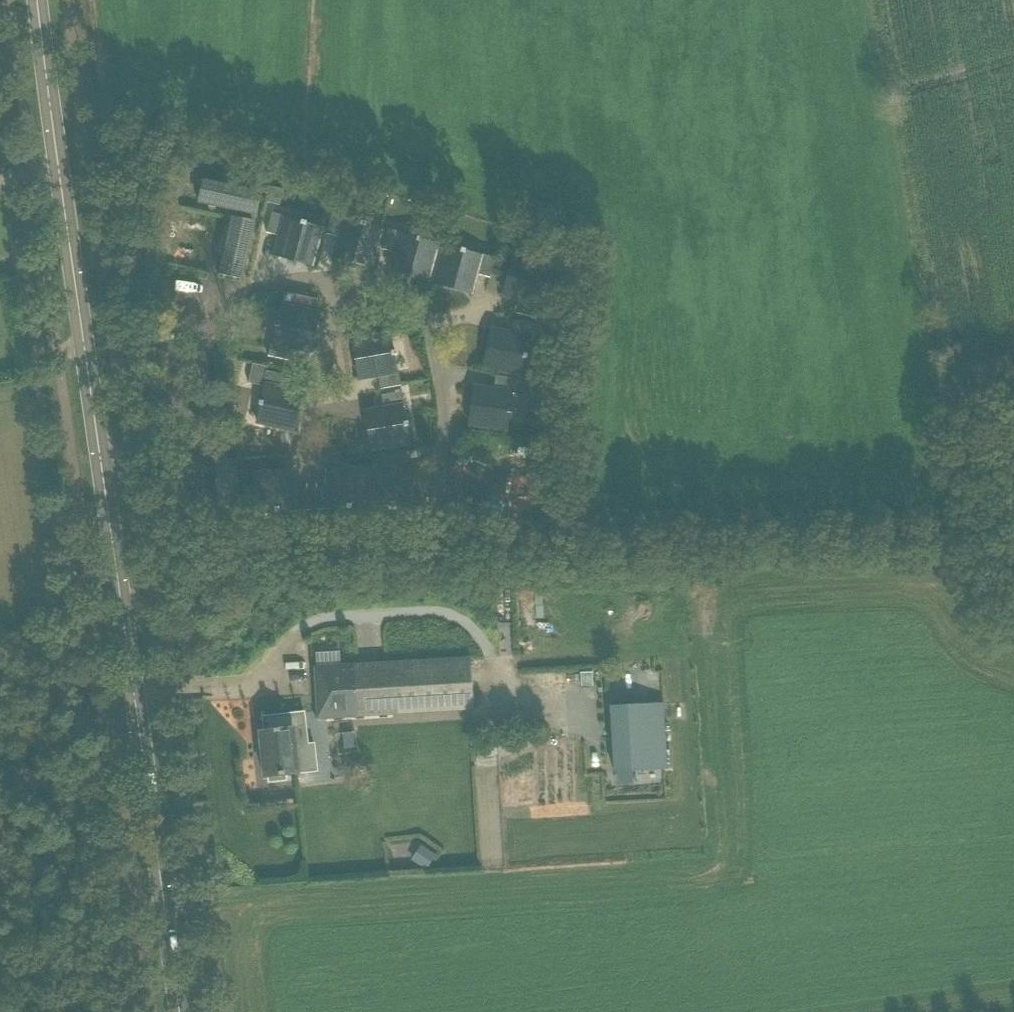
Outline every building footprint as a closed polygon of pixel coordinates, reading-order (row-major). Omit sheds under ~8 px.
[(203,179),(198,202),(255,214),(260,191),(203,179)] [(271,187),(267,203),(279,205),(283,190),(271,187)] [(333,187),(331,193),(338,195),(339,188),(333,187)] [(271,213),(266,233),(267,233),(276,236),(280,237),(274,256),(311,266),(321,229),(305,225),(306,222),(301,221),(300,223),(286,219),(286,217),(271,213)] [(331,214),(326,234),(327,234),(336,237),(339,238),(334,257),(371,267),(381,230),(365,226),(366,223),(361,222),(360,224),(346,220),(346,218),(331,214)] [(231,217),(218,274),(241,279),(254,222),(231,217)] [(387,229),(382,249),(383,249),(392,252),(395,253),(390,272),(427,282),(437,245),(421,241),(422,238),(417,237),(416,239),(402,236),(402,233),(387,229)] [(444,247),(434,284),(471,294),(476,275),(479,275),(489,278),(495,258),(480,254),(479,256),(465,253),(465,250),(460,249),(460,251),(444,247)] [(513,260),(503,296),(522,302),(521,305),(518,314),(518,315),(538,320),(542,305),(540,305),(544,290),(546,291),(547,286),(545,286),(549,270),(513,260)] [(271,341),(267,356),(288,361),(291,347),(310,351),(318,314),(314,313),(317,299),(284,292),(277,322),(275,321),(274,326),(276,327),(273,341),(271,341)] [(491,330),(482,367),(519,375),(523,359),(525,360),(527,355),(524,354),(527,340),(530,340),(533,325),(513,321),(511,331),(510,334),(491,330)] [(389,335),(352,342),(358,379),(378,376),(378,379),(380,389),(401,386),(398,371),(396,371),(393,356),(395,356),(394,351),(392,351),(389,335)] [(260,406),(256,422),(294,431),(302,394),(283,389),(283,386),(286,376),(266,371),(262,386),(264,387),(261,401),(259,401),(258,406),(260,406)] [(474,387),(469,425),(506,430),(508,414),(511,414),(511,409),(509,408),(511,394),(513,394),(515,379),(495,376),(493,390),(474,387)] [(384,409),(364,413),(371,450),(408,443),(405,427),(408,427),(407,422),(404,422),(402,407),(404,407),(402,392),(381,395),(381,396),(383,406),(384,409)] [(315,489),(314,489),(315,510),(331,509),(331,507),(346,506),(346,509),(351,508),(351,506),(367,505),(365,467),(328,469),(328,489),(325,489),(315,489)] [(294,471),(256,472),(257,510),(274,510),(274,512),(279,512),(279,509),(294,509),(294,511),(309,510),(308,490),(298,490),(294,490),(294,471)] [(426,519),(415,519),(416,530),(426,530),(426,519)] [(469,658),(353,665),(313,667),(316,719),(390,715),(390,708),(453,705),(453,711),(472,710),(469,658)] [(592,670),(580,670),(580,685),(593,685),(592,670)] [(614,769),(614,771),(666,769),(663,704),(610,707),(613,755),(614,769)] [(267,731),(259,732),(264,778),(268,777),(269,782),(285,780),(285,776),(297,774),(317,772),(314,743),(299,745),(298,728),(305,728),(303,712),(265,716),(267,731)] [(412,859),(427,869),(437,855),(422,845),(412,859)]
